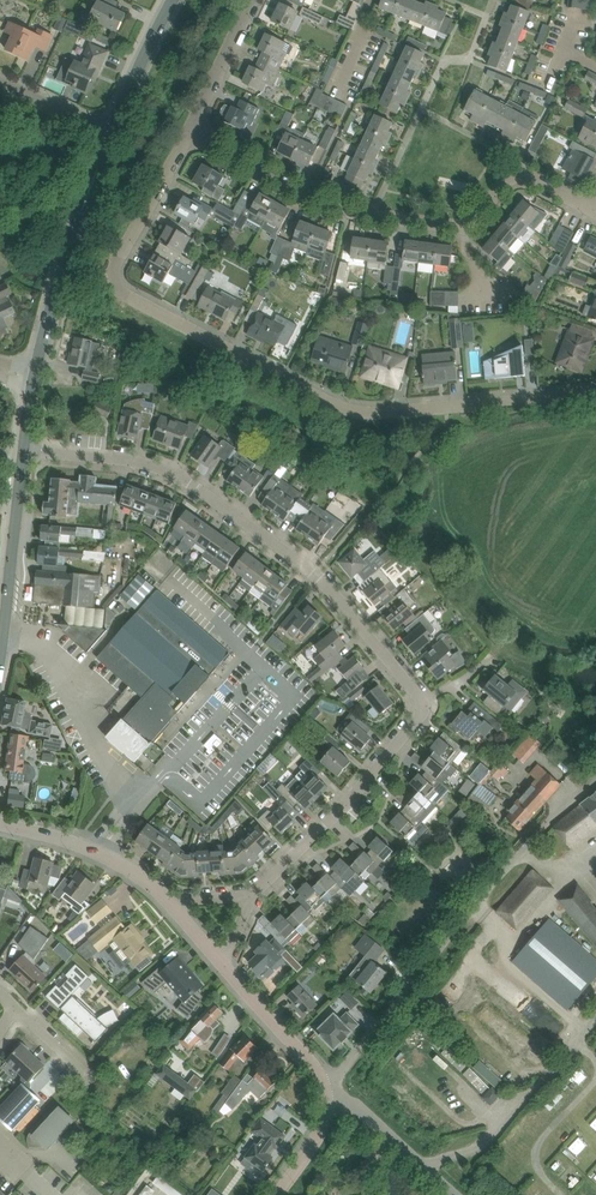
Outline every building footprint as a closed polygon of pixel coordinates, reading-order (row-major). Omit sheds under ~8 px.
[(120,3),(114,0),(89,0),(86,6),(98,11),(93,20),(116,31),(121,22),(122,22),(125,14),(117,10),(120,3)] [(401,0),(383,0),(380,8),(395,14),(401,0)] [(417,2),(410,0),(401,0),(395,14),(410,20),(417,2)] [(568,7),(593,10),(595,0),(569,0),(568,7)] [(353,30),(363,6),(356,2),(348,19),(340,15),(337,23),(353,30)] [(425,26),(433,5),(426,2),(425,6),(417,2),(410,20),(425,26)] [(298,12),(281,4),(272,21),(290,30),(298,12)] [(433,5),(425,26),(439,32),(440,29),(447,32),(448,32),(453,20),(445,17),(446,14),(438,11),(439,8),(433,5)] [(529,12),(512,6),(509,14),(505,13),(503,20),(523,28),(529,12)] [(321,25),(326,27),(329,19),(325,17),(325,18),(303,7),(300,14),(321,25)] [(59,17),(54,29),(62,32),(67,21),(59,17)] [(518,43),(523,28),(503,20),(500,26),(504,28),(500,36),(518,43)] [(68,21),(64,30),(71,33),(75,24),(68,21)] [(11,22),(6,32),(14,35),(7,50),(29,60),(36,45),(47,51),(53,36),(40,30),(38,35),(11,22)] [(545,36),(549,26),(544,25),(540,34),(545,36)] [(386,37),(388,32),(378,27),(376,32),(386,37)] [(397,36),(388,32),(386,37),(395,41),(397,36)] [(542,45),(545,36),(540,34),(537,43),(542,45)] [(294,47),(286,44),(266,35),(259,50),(264,52),(265,55),(261,61),(279,70),(287,54),(290,56),(294,47)] [(512,57),(518,43),(500,36),(497,44),(494,43),(491,50),(512,57)] [(415,47),(417,42),(408,38),(406,43),(415,47)] [(426,46),(417,42),(415,47),(424,51),(426,46)] [(389,45),(385,43),(380,52),(385,54),(389,45)] [(66,58),(56,80),(86,93),(95,71),(99,73),(107,52),(90,45),(82,65),(66,58)] [(421,63),(425,55),(408,47),(401,62),(421,71),(424,65),(421,63)] [(506,72),(512,57),(491,50),(489,56),(492,57),(489,66),(507,73),(507,72),(506,72)] [(381,63),(385,54),(380,52),(376,61),(381,63)] [(534,66),(537,56),(532,55),(529,64),(534,66)] [(279,70),(261,61),(258,68),(255,69),(251,67),(243,82),(264,92),(267,85),(273,87),(274,84),(276,85),(279,78),(276,77),(279,70)] [(421,71),(401,62),(394,75),(412,83),(415,76),(418,77),(421,71)] [(331,63),(322,82),(327,84),(336,66),(331,63)] [(530,75),(534,66),(529,64),(525,73),(530,75)] [(376,74),(371,72),(367,81),(372,83),(376,74)] [(589,72),(586,79),(595,85),(595,75),(589,72)] [(412,83),(394,75),(387,91),(408,100),(411,93),(408,92),(412,83)] [(368,92),(372,83),(367,81),(363,90),(368,92)] [(559,93),(562,87),(556,84),(553,90),(559,93)] [(583,107),(587,100),(570,90),(566,97),(583,107)] [(387,91),(381,105),(398,113),(402,104),(405,106),(408,100),(387,91)] [(477,124),(491,99),(475,91),(465,110),(474,114),(471,120),(477,124)] [(323,110),(329,97),(323,94),(317,107),(323,110)] [(329,113),(335,100),(329,97),(323,110),(329,113)] [(494,125),(504,106),(491,99),(477,124),(484,127),(487,121),(494,125)] [(335,115),(342,103),(335,100),(329,113),(335,115)] [(569,100),(565,108),(583,118),(587,110),(569,100)] [(260,109),(243,101),(239,108),(238,109),(232,106),(232,107),(226,105),(224,106),(223,107),(222,108),(222,110),(221,111),(221,113),(221,115),(227,118),(225,122),(233,126),(230,133),(241,138),(248,124),(252,126),(260,109)] [(342,118),(347,107),(348,105),(342,103),(335,115),(342,118)] [(521,115),(504,106),(494,125),(504,130),(501,136),(507,140),(521,115)] [(294,159),(303,141),(302,141),(305,134),(295,129),(295,130),(289,128),(295,115),(288,112),(280,127),(287,130),(286,133),(287,134),(278,152),(294,159)] [(357,114),(352,112),(348,121),(353,123),(357,114)] [(536,123),(521,115),(507,140),(514,143),(517,137),(526,142),(536,123)] [(389,132),(393,124),(375,116),(369,130),(389,140),(392,134),(389,132)] [(586,117),(581,127),(585,129),(580,138),(595,146),(595,123),(586,117)] [(359,126),(353,123),(348,121),(344,130),(355,135),(359,126)] [(542,125),(534,140),(541,144),(549,128),(542,125)] [(327,150),(335,134),(327,130),(320,147),(327,150)] [(386,146),(389,140),(369,130),(362,145),(379,153),(383,145),(386,146)] [(309,166),(317,148),(303,141),(294,159),(309,166)] [(344,143),(339,141),(335,150),(340,152),(344,143)] [(564,169),(572,173),(569,178),(578,184),(581,178),(586,181),(595,162),(594,161),(595,157),(595,154),(574,142),(570,148),(574,150),(564,168),(564,169)] [(375,161),(379,153),(362,145),(352,166),(370,173),(373,175),(379,162),(375,161)] [(340,152),(335,150),(331,159),(335,161),(340,152)] [(529,150),(525,158),(531,162),(536,154),(529,150)] [(219,187),(224,177),(204,165),(194,182),(204,188),(202,191),(220,202),(226,191),(219,187)] [(370,173),(352,166),(345,182),(360,189),(364,181),(366,182),(370,173)] [(241,215),(235,226),(242,230),(249,218),(262,226),(275,203),(261,195),(257,202),(251,198),(246,207),(241,215)] [(185,198),(176,214),(177,214),(183,217),(180,224),(188,228),(192,222),(194,224),(198,216),(206,220),(209,214),(216,217),(218,214),(214,212),(211,211),(212,209),(201,203),(199,206),(185,198)] [(523,201),(513,213),(529,226),(535,231),(545,219),(548,215),(543,210),(534,207),(532,209),(523,201)] [(277,234),(290,211),(275,203),(262,226),(261,228),(273,234),(271,237),(276,239),(278,237),(277,234)] [(218,204),(214,212),(218,214),(232,222),(236,214),(218,204)] [(519,238),(529,226),(513,213),(503,225),(519,238)] [(308,253),(317,228),(301,222),(294,240),(293,240),(291,243),(285,240),(278,256),(284,258),(285,259),(290,261),(295,248),(307,252),(308,253)] [(525,243),(519,238),(503,225),(493,237),(509,250),(515,255),(525,243)] [(555,248),(566,228),(559,225),(549,244),(555,248)] [(180,231),(179,232),(169,226),(159,243),(161,243),(157,250),(191,270),(192,268),(193,267),(191,266),(193,261),(181,254),(191,237),(180,231)] [(333,234),(317,228),(308,253),(307,252),(306,255),(325,262),(322,273),(330,275),(335,257),(327,256),(328,253),(328,252),(326,251),(333,234)] [(574,233),(566,228),(555,248),(563,254),(574,233)] [(272,253),(270,260),(275,262),(276,260),(278,256),(285,240),(278,237),(276,239),(270,252),(272,253)] [(515,255),(509,250),(493,237),(483,249),(498,262),(495,265),(501,270),(515,255)] [(591,238),(585,251),(595,257),(595,240),(591,238)] [(343,252),(341,262),(349,264),(368,267),(368,260),(371,241),(355,239),(353,254),(343,252)] [(385,263),(388,243),(371,241),(368,260),(368,267),(386,270),(387,263),(385,263)] [(404,256),(404,261),(419,263),(422,243),(406,241),(404,256)] [(422,243),(419,263),(427,264),(434,265),(437,245),(430,244),(422,243)] [(570,243),(558,265),(559,266),(566,269),(578,247),(570,243)] [(437,245),(434,265),(450,267),(453,247),(437,245)] [(151,261),(145,272),(164,283),(174,266),(186,273),(192,277),(196,271),(196,270),(192,268),(191,270),(157,250),(151,261)] [(551,256),(548,266),(556,267),(558,258),(551,256)] [(341,262),(337,279),(344,281),(349,264),(341,262)] [(574,262),(571,270),(586,276),(589,268),(574,262)] [(196,270),(196,271),(206,277),(210,271),(199,265),(196,270)] [(393,281),(394,267),(387,266),(384,283),(392,284),(393,281)] [(400,282),(402,268),(394,267),(393,281),(392,284),(391,294),(391,303),(397,303),(400,282)] [(550,267),(545,278),(551,282),(557,271),(550,267)] [(193,299),(205,278),(206,277),(196,271),(192,277),(183,293),(193,299)] [(589,278),(573,272),(569,282),(585,288),(589,278)] [(524,291),(538,298),(541,292),(544,286),(535,281),(531,286),(528,284),(527,285),(524,291)] [(0,287),(0,335),(0,336),(7,332),(5,328),(8,327),(4,318),(15,313),(8,296),(12,294),(7,284),(0,287)] [(209,288),(199,306),(210,312),(212,309),(227,318),(231,310),(237,314),(243,302),(236,299),(235,302),(209,288)] [(363,291),(354,289),(353,297),(362,298),(363,291)] [(538,298),(524,291),(521,297),(534,305),(538,298)] [(259,295),(251,309),(257,313),(265,298),(259,295)] [(592,307),(586,305),(583,315),(588,317),(588,318),(595,321),(595,296),(592,307)] [(419,308),(418,314),(420,319),(423,320),(428,316),(429,310),(425,309),(419,308)] [(465,328),(476,329),(477,313),(466,313),(465,328)] [(278,314),(274,321),(259,314),(248,335),(257,339),(259,337),(275,345),(289,319),(278,314)] [(463,347),(461,321),(461,318),(450,319),(453,347),(463,347)] [(360,323),(354,343),(363,346),(369,326),(360,323)] [(581,371),(594,338),(571,329),(555,370),(556,370),(559,361),(568,364),(567,366),(571,367),(571,368),(576,370),(577,370),(581,371)] [(320,337),(313,361),(333,367),(333,369),(344,373),(352,347),(320,337)] [(100,344),(92,342),(76,338),(73,355),(71,354),(69,364),(86,367),(86,371),(85,371),(83,379),(98,382),(100,374),(90,372),(92,361),(96,362),(100,344)] [(525,340),(526,356),(535,355),(533,340),(525,340)] [(522,343),(483,360),(486,378),(525,373),(522,343)] [(398,382),(405,360),(391,355),(390,358),(370,352),(362,376),(378,381),(379,376),(398,382)] [(423,366),(424,375),(423,375),(424,378),(425,385),(438,384),(438,382),(456,379),(454,364),(456,364),(455,353),(427,356),(428,366),(423,366)] [(125,404),(124,411),(119,434),(138,438),(140,428),(150,430),(156,404),(146,402),(146,399),(140,399),(136,400),(132,401),(128,403),(125,404)] [(98,403),(94,411),(108,418),(112,409),(98,403)] [(181,449),(185,436),(193,439),(200,424),(190,421),(188,426),(162,417),(154,439),(166,444),(167,441),(172,443),(171,446),(181,449)] [(236,448),(229,443),(225,440),(222,441),(219,445),(205,436),(192,455),(208,466),(216,454),(219,457),(226,462),(236,448)] [(247,458),(245,457),(247,455),(240,450),(228,466),(235,471),(228,481),(239,489),(253,469),(245,464),(247,458)] [(263,491),(275,475),(268,470),(264,477),(253,469),(239,489),(251,497),(258,487),(263,491)] [(269,495),(262,505),(274,513),(292,487),(275,475),(263,491),(269,495)] [(120,505),(126,491),(117,487),(97,485),(97,478),(81,476),(80,483),(71,482),(71,481),(53,479),(50,503),(45,502),(44,514),(68,517),(68,514),(77,515),(78,502),(83,503),(104,505),(102,525),(103,525),(102,530),(112,531),(113,526),(114,512),(115,512),(116,503),(120,505)] [(317,479),(313,484),(317,487),(321,482),(317,479)] [(133,510),(140,490),(128,485),(126,491),(120,505),(133,510)] [(293,521),(306,503),(301,499),(304,495),(292,487),(274,513),(285,521),(287,517),(293,521)] [(145,515),(152,494),(140,490),(133,510),(145,515)] [(157,519),(165,499),(152,494),(145,515),(157,519)] [(177,504),(165,499),(157,519),(169,524),(177,504)] [(308,537),(322,517),(326,512),(314,503),(312,507),(306,503),(293,521),(299,525),(296,529),(308,537)] [(185,536),(198,518),(187,510),(174,528),(185,536)] [(322,517),(308,537),(319,545),(326,535),(332,540),(345,524),(337,518),(326,511),(326,512),(322,517)] [(196,543),(208,526),(198,518),(185,536),(182,541),(192,549),(196,543)] [(126,532),(122,532),(123,524),(114,523),(114,531),(112,531),(111,543),(125,544),(126,532)] [(42,525),(41,540),(46,541),(46,547),(60,548),(61,542),(62,535),(78,536),(94,538),(95,530),(78,528),(42,525)] [(207,551),(219,533),(208,526),(196,543),(207,551)] [(213,564),(230,541),(219,533),(207,551),(202,557),(213,564)] [(85,549),(108,550),(108,541),(86,540),(85,549)] [(241,548),(230,541),(213,564),(224,572),(241,548)] [(40,547),(39,564),(44,565),(43,571),(66,573),(66,569),(67,567),(64,567),(65,556),(83,557),(83,560),(104,561),(106,552),(84,550),(60,548),(46,547),(40,547)] [(355,550),(339,562),(352,578),(359,572),(366,579),(364,581),(365,582),(381,568),(386,564),(375,551),(363,560),(355,550)] [(244,578),(257,560),(246,552),(233,570),(244,578)] [(187,556),(184,559),(181,563),(185,567),(191,560),(187,556)] [(393,559),(386,564),(389,568),(396,562),(393,559)] [(250,591),(268,568),(257,560),(244,578),(240,583),(250,591)] [(261,599),(278,576),(268,568),(250,591),(261,599)] [(365,582),(357,588),(364,595),(366,594),(375,605),(391,592),(397,588),(391,581),(381,568),(365,582)] [(72,574),(66,573),(43,571),(37,570),(34,603),(66,606),(93,609),(94,592),(100,593),(101,577),(72,574)] [(139,574),(121,596),(136,609),(155,588),(139,574)] [(277,611),(290,594),(284,590),(289,584),(278,576),(261,599),(277,611)] [(405,589),(385,605),(390,612),(384,617),(395,630),(404,622),(406,626),(417,617),(423,613),(420,610),(415,614),(403,601),(411,595),(405,589)] [(230,653),(212,638),(157,590),(100,655),(145,695),(108,737),(135,761),(144,751),(149,756),(148,758),(158,747),(152,741),(230,653)] [(108,630),(108,625),(117,615),(107,606),(107,610),(105,624),(105,629),(64,625),(60,625),(89,651),(108,630)] [(65,621),(64,625),(105,629),(105,624),(107,610),(93,609),(66,606),(65,621)] [(293,612),(293,611),(281,625),(295,637),(301,630),(307,635),(322,617),(309,606),(299,618),(293,613),(293,612)] [(434,627),(423,613),(417,617),(418,618),(409,626),(414,633),(405,640),(404,640),(415,654),(434,638),(431,635),(434,633),(435,631),(435,630),(435,629),(435,628),(434,627)] [(258,623),(254,628),(261,633),(265,627),(258,623)] [(340,650),(345,645),(334,632),(316,647),(322,653),(315,659),(320,666),(307,676),(313,683),(340,661),(345,657),(340,650)] [(437,640),(439,642),(442,639),(446,635),(445,634),(442,633),(437,638),(437,640)] [(272,646),(278,638),(274,634),(267,642),(272,646)] [(442,639),(439,642),(424,654),(431,661),(433,659),(437,664),(430,669),(439,679),(455,666),(457,668),(467,662),(460,650),(453,654),(442,639)] [(343,666),(339,669),(349,681),(346,683),(341,687),(348,695),(361,684),(370,677),(363,670),(365,669),(355,656),(349,661),(345,657),(340,661),(343,666)] [(508,686),(496,676),(490,683),(488,682),(486,681),(484,682),(483,682),(482,684),(481,685),(481,687),(482,689),(483,690),(490,695),(488,697),(490,698),(486,703),(484,702),(498,714),(505,706),(512,712),(528,691),(514,679),(508,686)] [(367,691),(361,684),(348,695),(353,702),(367,691)] [(379,685),(365,696),(380,715),(394,704),(379,685)] [(267,711),(273,695),(263,692),(258,707),(267,711)] [(6,698),(1,725),(11,727),(11,729),(19,731),(20,728),(29,730),(28,733),(49,737),(52,725),(32,720),(32,718),(26,711),(23,710),(25,702),(8,698),(6,698)] [(457,715),(448,726),(456,734),(459,730),(470,739),(477,731),(485,737),(494,727),(499,732),(504,725),(490,714),(485,720),(486,721),(484,723),(472,712),(469,716),(463,711),(458,716),(457,715)] [(353,723),(343,735),(361,750),(371,738),(362,730),(367,725),(353,713),(348,719),(353,723)] [(543,717),(535,726),(543,732),(550,723),(543,717)] [(333,747),(321,761),(339,776),(351,762),(338,751),(343,745),(328,733),(324,739),(333,747)] [(9,734),(8,745),(25,747),(26,739),(28,739),(29,736),(9,734)] [(440,737),(431,748),(435,751),(450,763),(451,764),(464,748),(449,736),(445,742),(440,738),(441,738),(440,737)] [(421,755),(426,748),(418,741),(412,749),(421,755)] [(28,764),(23,764),(25,747),(8,745),(5,770),(10,771),(9,779),(25,782),(29,782),(33,779),(35,775),(35,770),(32,766),(28,764)] [(427,762),(422,767),(429,773),(441,782),(440,782),(443,784),(443,783),(449,776),(451,777),(457,769),(451,764),(450,763),(435,751),(427,762)] [(329,787),(317,776),(322,771),(309,758),(299,767),(309,777),(303,784),(318,798),(329,787)] [(500,763),(491,774),(500,781),(509,770),(500,763)] [(262,764),(258,768),(259,769),(265,775),(269,770),(263,764),(262,764)] [(520,831),(561,785),(538,764),(530,773),(536,779),(508,810),(511,813),(506,818),(520,831)] [(443,784),(440,782),(441,782),(429,773),(424,778),(420,774),(421,774),(420,773),(410,784),(420,792),(429,801),(430,800),(434,805),(449,788),(443,783),(443,784)] [(479,773),(476,777),(481,782),(485,778),(479,773)] [(73,777),(74,785),(82,784),(80,776),(73,777)] [(278,789),(277,790),(283,796),(290,804),(296,798),(307,809),(318,798),(303,784),(296,777),(286,787),(283,784),(278,789)] [(468,778),(459,791),(466,797),(476,784),(468,778)] [(480,782),(465,803),(483,816),(498,796),(480,782)] [(293,818),(299,812),(290,804),(283,796),(277,790),(278,789),(277,788),(271,793),(278,801),(277,802),(281,807),(276,812),(268,809),(258,819),(269,830),(274,825),(282,833),(295,821),(293,818)] [(420,792),(406,807),(408,809),(421,820),(423,822),(436,807),(434,805),(430,800),(429,801),(420,792)] [(580,804),(581,805),(555,826),(571,847),(595,828),(595,793),(580,804)] [(9,794),(7,806),(22,807),(24,796),(9,794)] [(171,800),(167,804),(175,810),(178,806),(171,800)] [(245,808),(241,804),(236,801),(232,806),(236,810),(234,811),(237,816),(245,808)] [(184,811),(178,806),(175,810),(180,815),(184,811)] [(232,814),(234,811),(236,810),(232,806),(227,811),(231,815),(228,818),(232,828),(238,824),(233,815),(232,814)] [(408,809),(404,814),(402,811),(391,823),(396,827),(394,828),(400,833),(401,832),(414,844),(429,827),(423,822),(421,820),(408,809)] [(226,820),(228,818),(231,815),(227,811),(222,817),(226,820)] [(193,827),(197,822),(191,817),(187,821),(193,827)] [(221,826),(226,820),(222,817),(217,822),(221,826)] [(455,817),(451,820),(453,822),(457,826),(460,822),(455,817)] [(247,831),(250,834),(264,850),(274,840),(255,820),(246,829),(247,831)] [(202,827),(197,823),(197,822),(193,827),(196,829),(199,831),(199,832),(202,828),(202,827)] [(217,831),(221,826),(217,822),(213,827),(217,831)] [(452,831),(457,826),(453,822),(448,827),(452,831)] [(147,849),(159,832),(148,824),(136,841),(147,849)] [(208,833),(208,827),(205,825),(202,827),(202,828),(199,832),(201,834),(208,833)] [(213,827),(210,825),(208,827),(208,833),(215,833),(217,831),(213,827)] [(158,857),(171,840),(159,832),(147,849),(158,857)] [(264,850),(250,834),(240,843),(241,845),(241,844),(257,861),(260,858),(258,855),(264,850)] [(388,846),(389,844),(384,840),(383,841),(378,837),(369,847),(369,848),(370,847),(374,851),(369,856),(369,857),(379,866),(383,870),(397,854),(388,846)] [(167,867),(180,849),(181,847),(171,840),(158,857),(165,861),(163,864),(167,867)] [(241,844),(241,845),(234,851),(243,873),(257,861),(241,844)] [(224,852),(224,845),(218,845),(218,850),(211,851),(212,872),(221,871),(221,875),(226,874),(224,852)] [(181,877),(188,854),(180,849),(167,867),(181,877)] [(212,872),(211,851),(197,852),(198,854),(199,876),(204,876),(204,872),(212,872)] [(234,851),(224,852),(226,874),(243,873),(234,851)] [(372,874),(379,866),(369,857),(369,856),(364,852),(351,867),(350,867),(360,876),(360,877),(367,870),(372,874)] [(198,854),(188,854),(181,877),(199,876),(198,854)] [(36,858),(30,880),(45,884),(48,885),(50,878),(50,876),(60,879),(63,867),(53,864),(54,862),(36,858)] [(350,867),(351,867),(342,858),(332,869),(332,870),(333,869),(337,873),(332,878),(341,888),(341,889),(342,889),(347,894),(352,888),(352,886),(352,885),(360,876),(350,867)] [(75,869),(79,873),(65,891),(76,900),(71,907),(76,912),(73,916),(76,918),(91,905),(83,899),(95,884),(75,869)] [(498,912),(517,928),(553,887),(534,870),(498,912)] [(333,896),(341,889),(341,888),(332,878),(328,874),(323,879),(313,888),(322,898),(323,897),(326,901),(327,902),(333,896)] [(20,887),(21,881),(15,879),(13,886),(20,887)] [(22,880),(20,887),(28,889),(30,882),(22,880)] [(316,910),(326,901),(323,897),(322,898),(313,888),(308,882),(298,892),(298,893),(299,892),(303,897),(298,902),(302,906),(308,912),(313,907),(316,910)] [(558,900),(595,946),(595,905),(578,884),(558,900)] [(118,891),(114,886),(106,893),(109,897),(111,895),(111,896),(118,891)] [(387,901),(392,895),(388,891),(383,897),(387,901)] [(112,912),(102,900),(88,911),(97,923),(98,922),(109,914),(112,912)] [(362,910),(366,913),(371,918),(376,913),(367,905),(362,910)] [(316,920),(308,912),(302,906),(287,920),(300,933),(301,934),(316,920)] [(371,918),(366,913),(359,920),(364,925),(371,918)] [(103,928),(90,938),(100,951),(113,941),(120,949),(111,956),(122,970),(131,963),(139,973),(153,962),(151,959),(148,956),(152,953),(137,935),(139,933),(132,925),(126,929),(116,917),(113,919),(109,914),(98,922),(103,928)] [(289,942),(290,942),(300,933),(287,920),(282,914),(272,924),(272,925),(273,924),(277,928),(271,933),(276,938),(284,946),(289,942)] [(513,961),(568,1009),(595,977),(595,960),(550,919),(513,961)] [(24,955),(12,968),(23,979),(22,981),(32,991),(38,985),(39,985),(40,984),(40,983),(46,976),(34,965),(36,964),(36,960),(35,959),(49,938),(31,926),(19,944),(27,952),(24,956),(24,955)] [(355,970),(349,977),(357,983),(358,982),(371,992),(387,973),(373,962),(376,960),(377,960),(385,950),(374,941),(373,942),(366,937),(367,936),(366,935),(356,948),(366,955),(354,969),(355,970)] [(286,949),(284,946),(276,938),(270,943),(267,940),(255,951),(258,954),(249,963),(260,974),(269,966),(273,971),(285,959),(281,954),(286,949)] [(319,941),(314,947),(318,951),(323,946),(319,941)] [(156,992),(168,982),(184,1000),(177,1009),(188,1017),(204,997),(198,990),(203,986),(194,975),(192,976),(177,959),(167,969),(163,965),(142,983),(156,993),(156,992)] [(76,964),(66,975),(70,978),(60,988),(57,985),(46,996),(60,1009),(61,1007),(61,1008),(61,1009),(62,1009),(66,1012),(59,1019),(78,1036),(84,1029),(94,1039),(92,1043),(93,1043),(95,1040),(99,1035),(103,1030),(105,1029),(108,1027),(113,1024),(119,1021),(121,1021),(121,1020),(114,1009),(97,1019),(95,1017),(97,1015),(78,998),(78,999),(73,995),(90,977),(76,964)] [(354,995),(359,989),(348,979),(342,985),(354,995)] [(300,985),(288,996),(298,1008),(296,1010),(303,1018),(318,1004),(300,985)] [(136,994),(129,986),(123,991),(130,999),(136,994)] [(366,997),(370,991),(364,987),(360,992),(366,997)] [(348,991),(341,998),(352,1008),(358,1001),(348,991)] [(543,1024),(557,1011),(540,993),(526,1006),(543,1024)] [(190,1027),(179,1040),(189,1050),(201,1038),(205,1041),(205,1043),(208,1041),(210,1038),(212,1036),(213,1034),(214,1031),(214,1030),(221,1023),(217,1020),(223,1013),(214,1004),(201,1017),(200,1017),(190,1027)] [(323,1037),(334,1048),(342,1041),(343,1042),(348,1037),(347,1036),(351,1031),(358,1024),(347,1013),(340,1020),(334,1015),(317,1031),(321,1035),(320,1035),(323,1038),(323,1037)] [(228,1070),(229,1069),(233,1072),(244,1061),(258,1047),(246,1035),(232,1049),(221,1064),(228,1070)] [(438,1038),(432,1043),(439,1051),(445,1045),(438,1038)] [(30,1050),(29,1048),(27,1045),(25,1044),(22,1042),(14,1050),(16,1051),(7,1061),(23,1076),(21,1078),(21,1083),(22,1085),(0,1109),(0,1118),(13,1130),(41,1100),(29,1090),(31,1088),(30,1083),(30,1081),(43,1067),(30,1054),(31,1053),(29,1051),(30,1050)] [(461,1072),(468,1065),(448,1047),(441,1053),(461,1072)] [(502,1080),(479,1059),(473,1066),(495,1087),(502,1080)] [(156,1072),(148,1083),(153,1087),(161,1077),(191,1099),(197,1091),(198,1092),(205,1082),(195,1074),(189,1082),(164,1063),(157,1073),(156,1072)] [(242,1081),(226,1103),(233,1109),(251,1091),(259,1099),(277,1081),(263,1068),(253,1078),(248,1073),(242,1081)] [(489,1087),(470,1068),(463,1074),(482,1094),(489,1087)] [(226,1103),(242,1081),(235,1075),(222,1092),(224,1094),(213,1109),(218,1113),(226,1103)] [(493,1087),(483,1098),(489,1103),(492,1102),(500,1094),(493,1087)] [(55,1106),(31,1132),(29,1134),(29,1136),(28,1139),(28,1142),(28,1144),(30,1147),(45,1146),(52,1139),(54,1142),(74,1120),(61,1107),(58,1109),(55,1106)] [(246,1158),(241,1163),(249,1169),(254,1163),(264,1171),(269,1164),(268,1163),(273,1157),(269,1154),(273,1148),(275,1143),(280,1144),(286,1136),(261,1118),(252,1131),(261,1138),(256,1145),(255,1144),(245,1157),(246,1158)] [(581,1126),(571,1136),(579,1145),(590,1135),(581,1126)] [(553,1157),(561,1163),(566,1157),(558,1151),(553,1157)] [(162,1161),(156,1169),(189,1194),(206,1194),(162,1161)] [(568,1173),(575,1178),(581,1169),(574,1164),(568,1173)] [(535,1190),(539,1194),(548,1194),(552,1191),(543,1182),(535,1190)] [(153,1189),(147,1185),(140,1194),(149,1194),(153,1189)]
